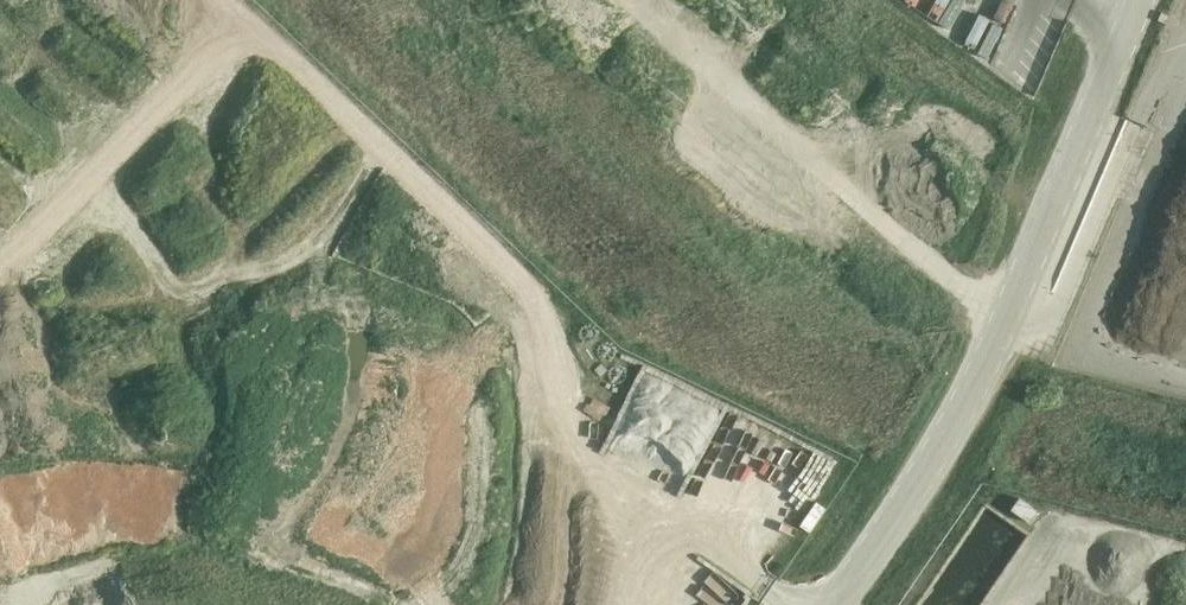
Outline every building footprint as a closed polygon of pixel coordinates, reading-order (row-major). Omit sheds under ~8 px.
[(982,25),(992,0),(965,0),(959,15),(982,25)] [(1030,523),(1038,511),(1019,497),(1010,509),(1030,523)]
